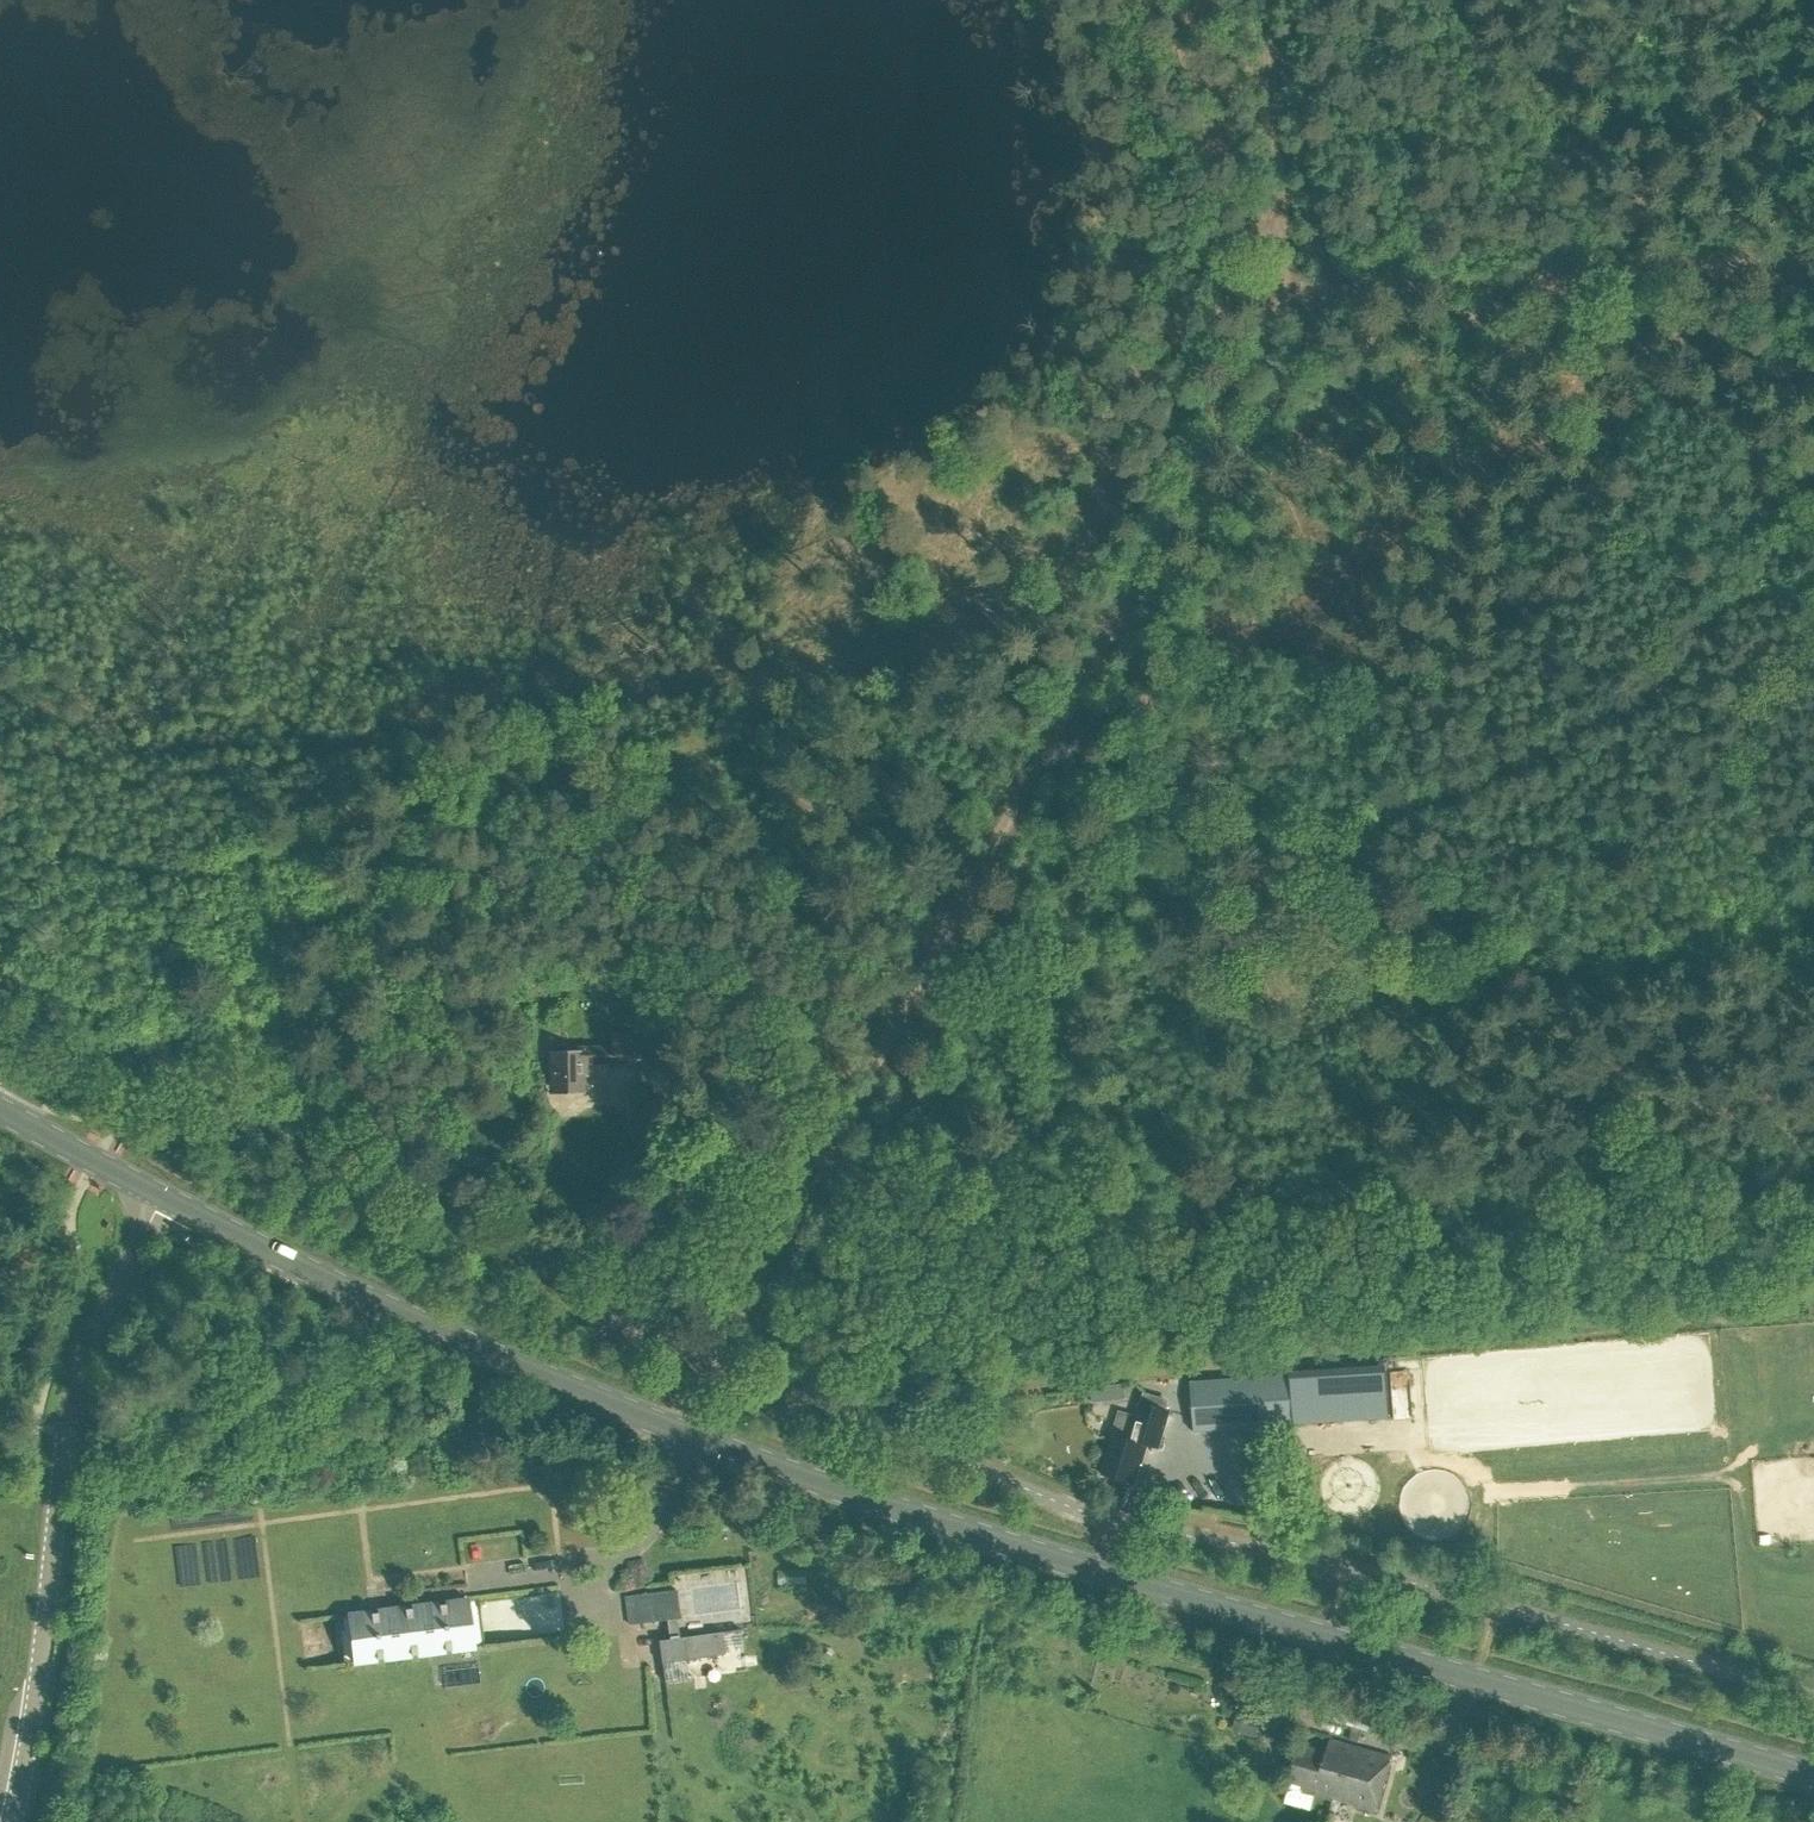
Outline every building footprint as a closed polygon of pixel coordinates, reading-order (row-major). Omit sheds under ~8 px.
[(548,1050),(548,1091),(585,1091),(585,1076),(588,1076),(587,1064),(634,1063),(634,1032),(609,1032),(609,1045),(567,1045),(567,1050),(548,1050)] [(1391,1418),(1388,1362),(1294,1367),(1294,1375),(1297,1423),(1391,1418)] [(1294,1375),(1191,1382),(1194,1432),(1201,1431),(1297,1424),(1297,1423),(1294,1375)] [(1094,1402),(1108,1401),(1106,1386),(1092,1387),(1094,1402)] [(1103,1474),(1134,1484),(1146,1446),(1159,1450),(1171,1412),(1139,1402),(1128,1437),(1116,1433),(1103,1474)] [(1229,1470),(1229,1458),(1179,1460),(1179,1473),(1229,1470)] [(626,1596),(629,1625),(679,1618),(675,1589),(626,1596)] [(347,1616),(353,1662),(475,1646),(469,1601),(347,1616)] [(661,1662),(725,1654),(722,1632),(658,1640),(661,1662)] [(1235,1731),(1254,1736),(1259,1717),(1241,1712),(1235,1731)] [(1332,1799),(1349,1742),(1329,1736),(1325,1749),(1302,1742),(1290,1782),(1305,1786),(1303,1791),(1332,1799)] [(1354,1806),(1378,1813),(1396,1756),(1349,1742),(1332,1799),(1333,1800),(1334,1796),(1355,1802),(1354,1806)]
